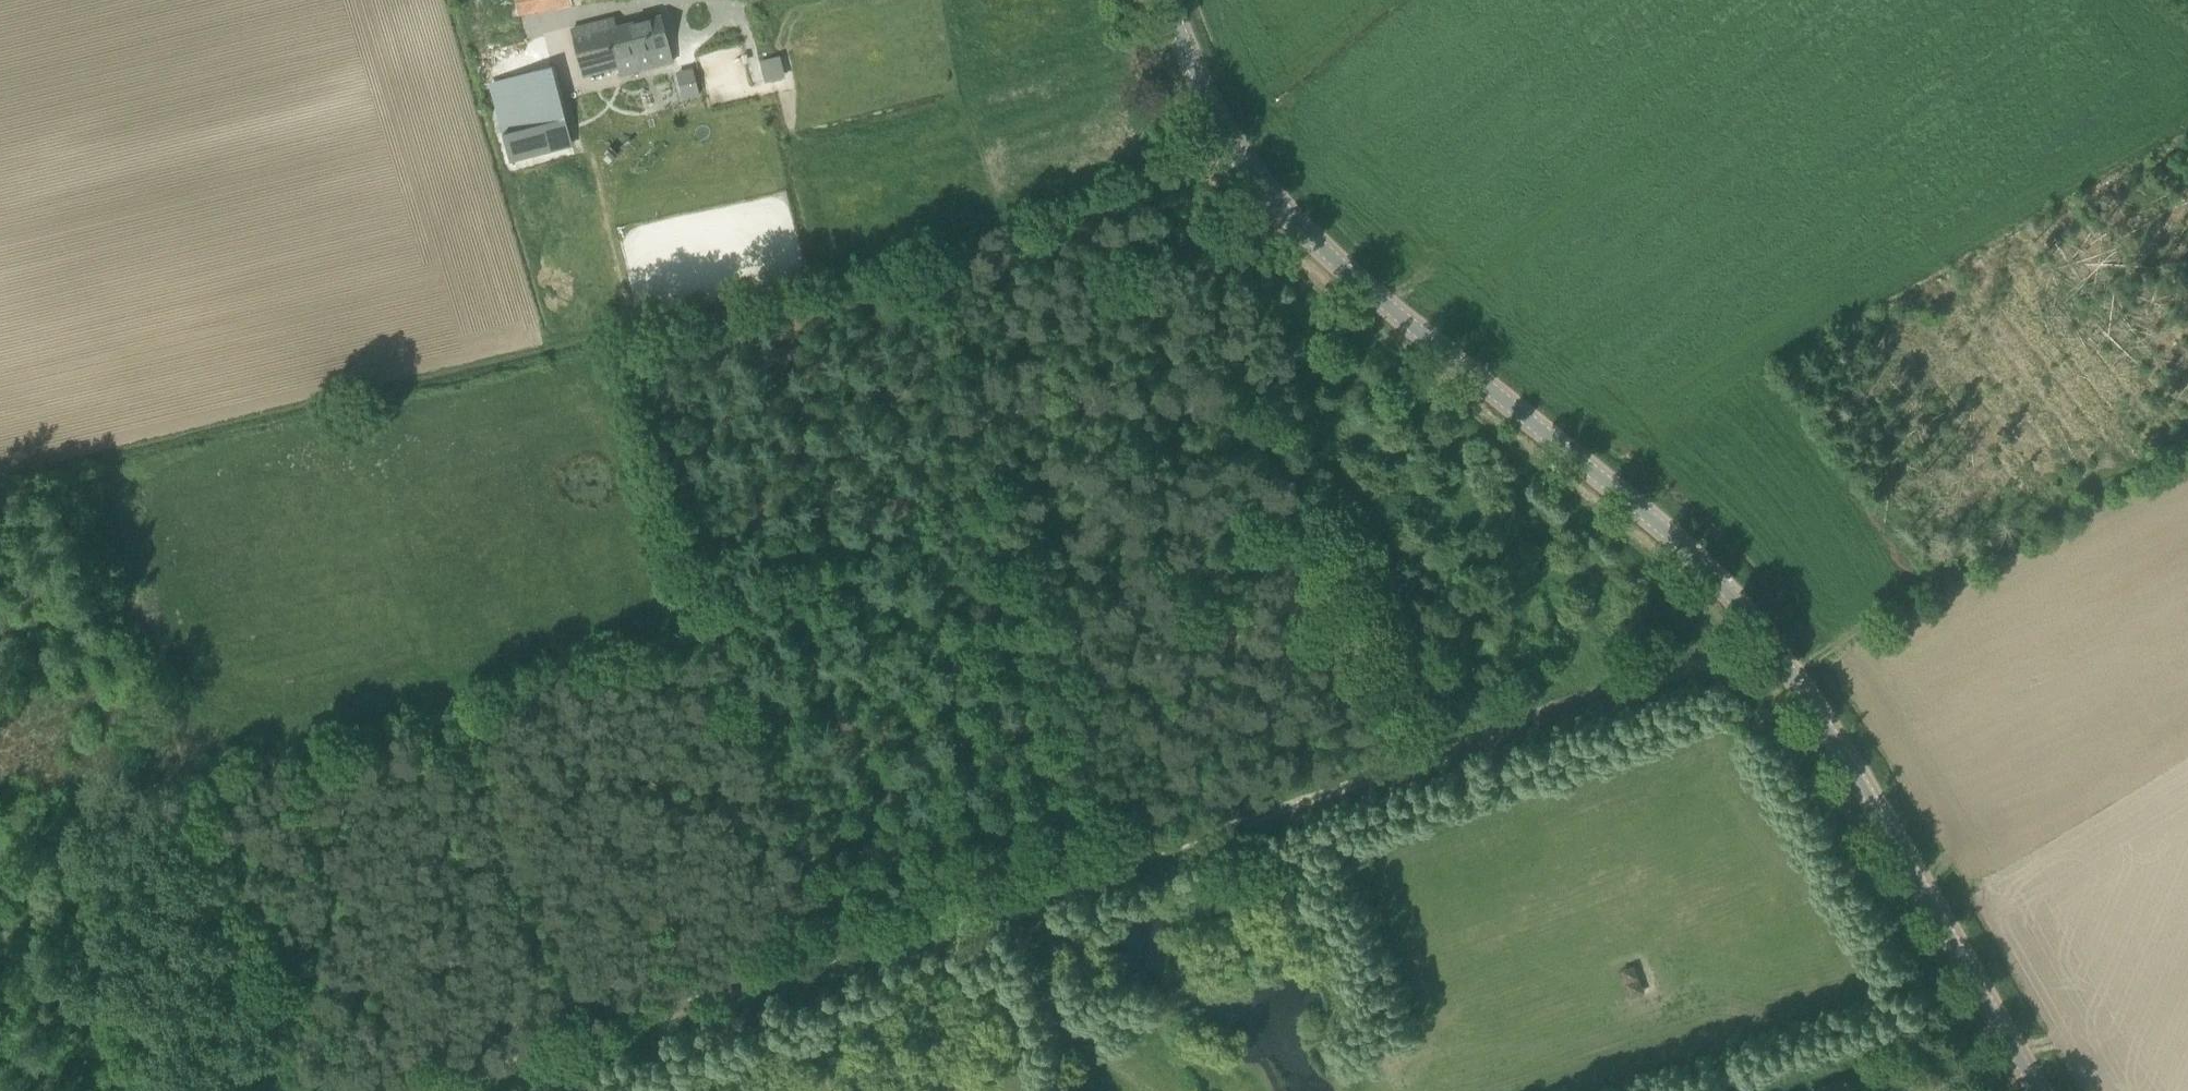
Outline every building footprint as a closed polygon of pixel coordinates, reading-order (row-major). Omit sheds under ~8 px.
[(617,67),(619,74),(672,61),(668,45),(660,14),(608,28),(606,21),(573,29),(585,76),(617,67)] [(783,54),(762,58),(767,79),(788,75),(783,54)] [(518,129),(502,134),(509,161),(561,148),(554,121),(553,120),(518,129)] [(1638,965),(1623,970),(1633,997),(1647,991),(1638,965)]
